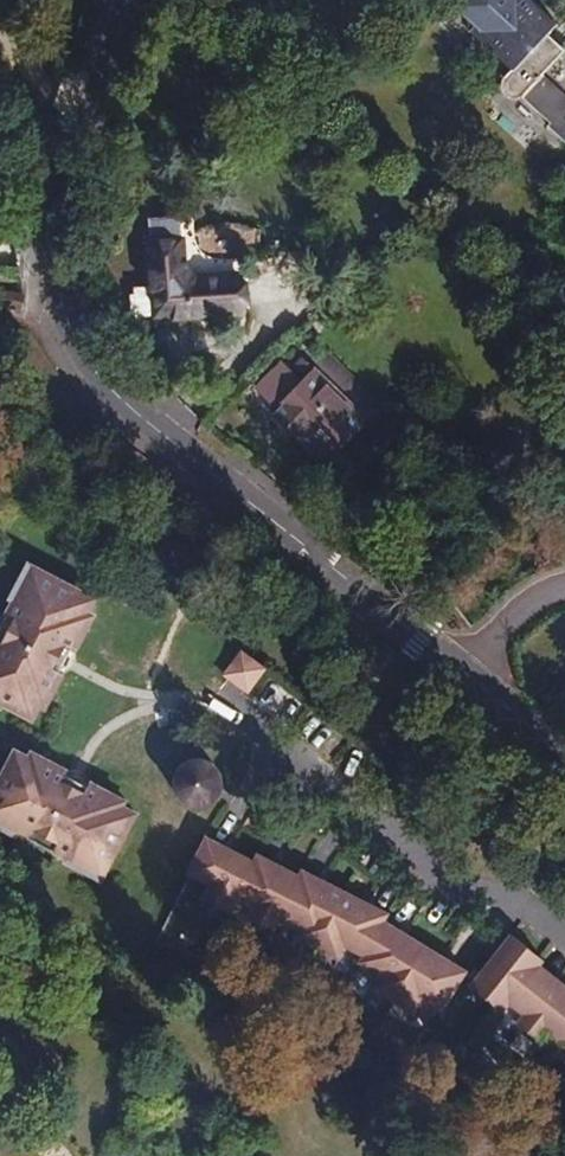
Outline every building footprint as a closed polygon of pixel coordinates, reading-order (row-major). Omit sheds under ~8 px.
[(532,0),(498,0),(469,31),(512,71),(506,77),(503,84),(504,89),(506,92),(512,96),(516,97),(520,95),(551,122),(547,127),(564,142),(564,45),(558,52),(543,39),(558,23),(532,0)] [(186,257),(151,259),(153,286),(155,316),(155,318),(241,313),(238,276),(247,276),(246,262),(217,264),(211,264),(207,262),(199,253),(198,244),(186,245),(186,257)] [(155,316),(153,286),(134,287),(134,294),(130,294),(131,312),(135,312),(141,316),(155,316)] [(23,295),(1,292),(0,295),(0,305),(21,308),(23,295)] [(313,368),(272,411),(326,464),(319,471),(331,482),(352,461),(340,449),(368,421),(313,368)] [(28,565),(10,600),(13,601),(0,627),(0,704),(32,720),(39,706),(44,709),(63,674),(53,669),(61,654),(67,657),(71,649),(75,651),(93,616),(87,614),(95,599),(28,565)] [(53,669),(63,674),(75,651),(71,649),(67,657),(61,654),(53,669)] [(247,650),(226,676),(253,697),(273,670),(247,650)] [(101,881),(136,815),(122,807),(124,802),(89,784),(87,787),(79,783),(76,789),(62,782),(67,772),(31,754),(29,759),(15,752),(0,780),(0,828),(15,836),(16,833),(68,860),(66,863),(101,881)] [(197,760),(188,762),(185,764),(180,770),(178,773),(176,779),(175,786),(176,789),(179,796),(182,800),(185,803),(188,805),(195,807),(205,806),(212,803),(216,799),(219,795),(222,785),(222,778),(219,771),(216,767),(210,763),(207,761),(197,760)] [(89,784),(67,772),(62,782),(76,789),(79,783),(87,787),(89,784)] [(225,848),(206,838),(187,873),(209,885),(202,898),(230,912),(237,899),(254,908),(248,918),(273,931),(282,915),(302,926),(295,938),(338,961),(345,948),(364,958),(361,963),(364,966),(356,978),(397,1003),(404,990),(425,1002),(444,970),(396,941),(401,933),(383,922),(387,914),(370,906),(365,914),(316,889),(320,880),(302,871),(294,885),(270,873),(275,864),(257,855),(254,862),(249,871),(221,857),(225,848)] [(254,862),(225,848),(221,857),(249,871),(254,862)] [(294,885),(299,876),(275,864),(270,873),(294,885)] [(365,914),(370,906),(320,880),(316,889),(365,914)] [(396,941),(444,970),(449,962),(401,933),(396,941)] [(478,992),(501,1011),(509,1002),(523,1013),(515,1022),(535,1039),(543,1029),(561,1043),(553,1053),(564,1062),(564,999),(547,985),(553,977),(539,966),(543,960),(511,935),(498,951),(506,957),(478,992)] [(506,957),(498,951),(470,986),(478,992),(506,957)] [(553,977),(547,985),(564,999),(564,986),(553,977)]
